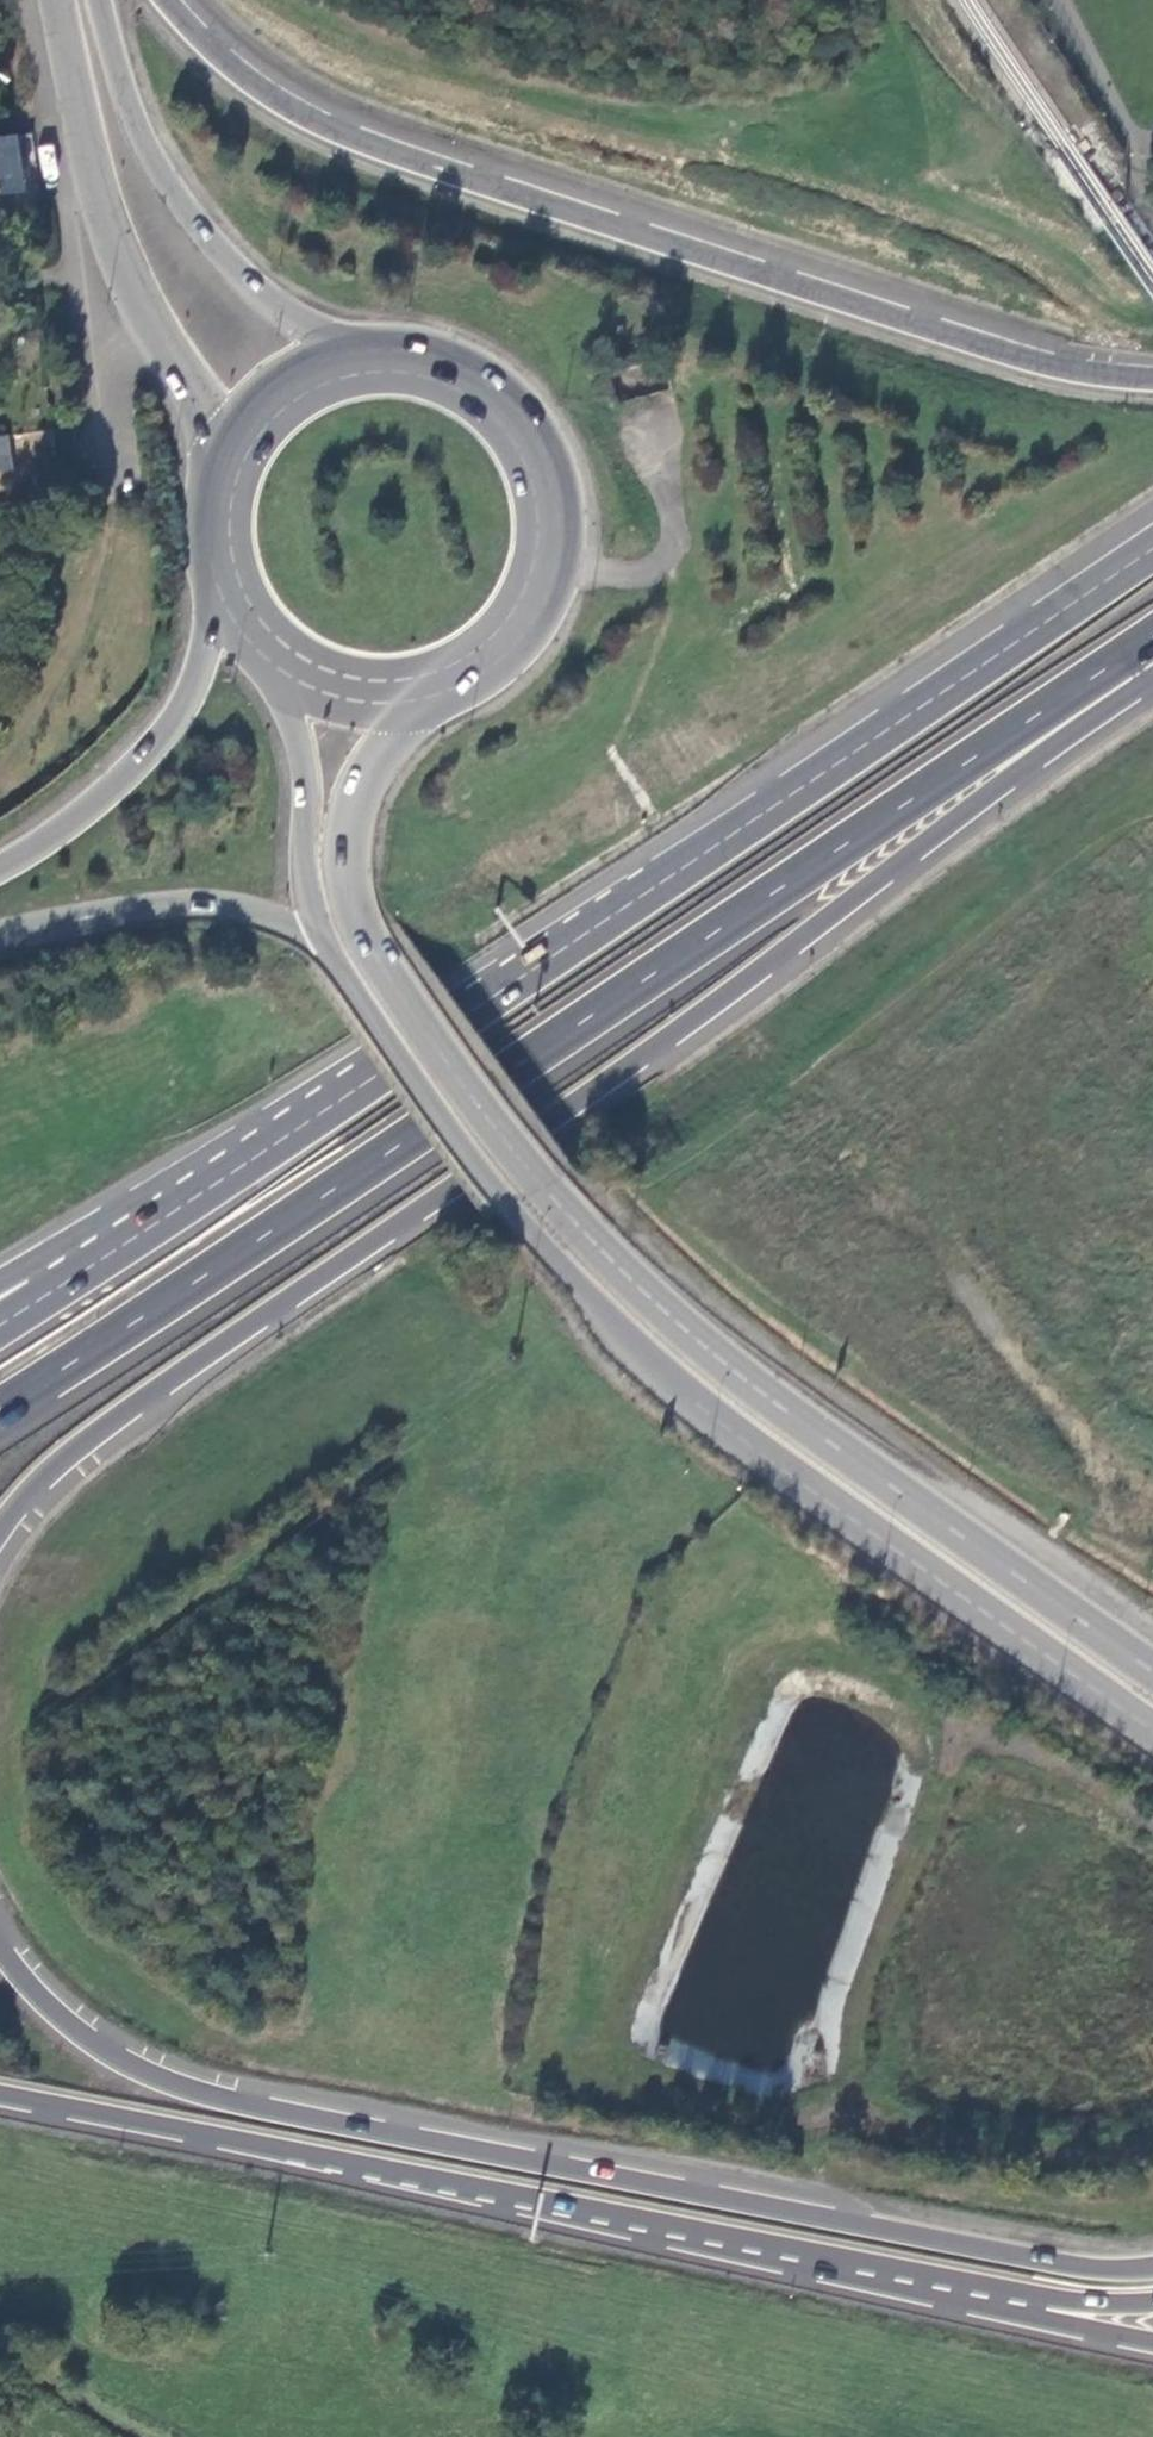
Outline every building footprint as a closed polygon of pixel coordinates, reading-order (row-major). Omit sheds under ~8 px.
[(22,134),(0,137),(0,196),(21,193),(17,167),(26,165),(22,134)]
